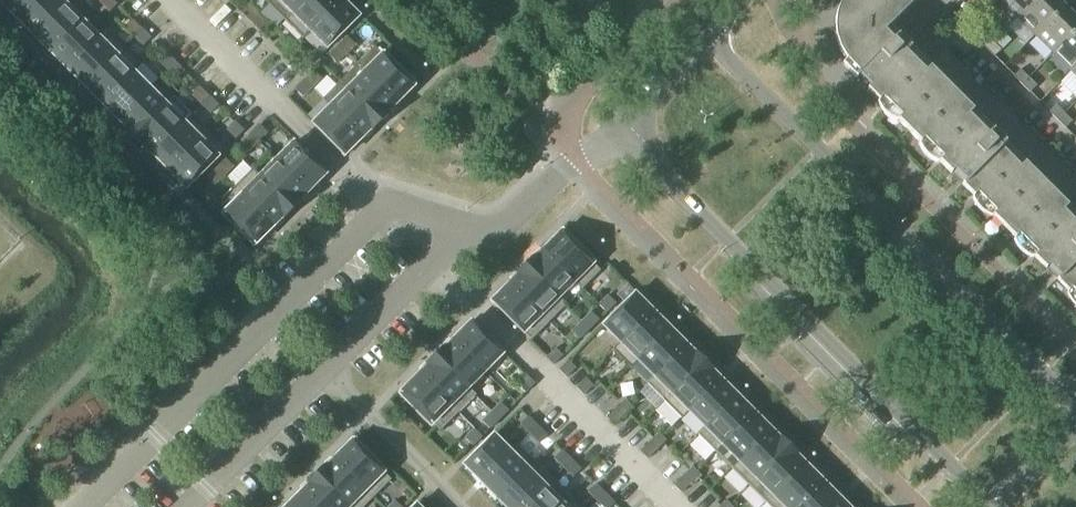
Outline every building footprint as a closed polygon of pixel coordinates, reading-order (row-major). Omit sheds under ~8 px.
[(16,18),(34,0),(0,0),(0,2),(16,18)] [(33,35),(65,4),(64,3),(61,0),(34,0),(16,18),(33,35)] [(50,52),(82,21),(83,21),(90,14),(76,0),(67,0),(64,3),(65,4),(33,35),(50,52)] [(100,3),(109,12),(117,4),(113,0),(102,0),(100,3)] [(285,21),(305,0),(270,0),(267,3),(285,21)] [(310,31),(309,30),(339,0),(305,0),(285,21),(302,38),(310,31)] [(310,31),(327,48),(358,17),(342,0),(339,0),(309,30),(310,31)] [(1046,269),(1048,266),(1059,277),(1056,279),(1068,291),(1071,288),(1075,293),(1075,224),(1063,211),(1067,206),(1024,163),(1019,167),(999,147),(995,150),(991,146),(994,142),(968,116),(972,111),(929,68),(924,73),(904,52),(901,56),(896,51),(900,48),(884,32),(916,0),(842,0),(841,1),(839,4),(838,9),(836,13),(835,18),(834,22),(834,26),(834,31),(835,35),(835,37),(836,40),(837,44),(839,48),(841,52),(844,57),(846,60),(858,73),(854,77),(856,79),(859,76),(869,87),(866,90),(878,102),(882,98),(890,107),(887,110),(889,112),(892,109),(900,117),(897,120),(920,143),(923,140),(931,148),(928,151),(951,174),(953,171),(964,182),(961,184),(1015,238),(1018,235),(1026,243),(1023,246),(1046,269)] [(1017,18),(1034,0),(999,0),(1017,18)] [(1035,35),(1064,6),(1058,0),(1034,0),(1017,18),(1035,35)] [(240,13),(249,22),(257,14),(248,5),(240,13)] [(1052,53),(1075,30),(1075,18),(1064,6),(1035,35),(1052,53)] [(257,14),(249,22),(259,31),(266,24),(257,14)] [(124,27),(134,37),(141,29),(132,19),(124,27)] [(50,52),(67,69),(99,38),(98,37),(86,25),(83,21),(82,21),(50,52)] [(67,69),(84,86),(123,47),(105,29),(98,37),(99,38),(67,69)] [(141,29),(134,37),(143,46),(151,38),(141,29)] [(1070,71),(1075,66),(1075,30),(1052,53),(1070,71)] [(977,41),(986,49),(992,42),(984,34),(977,41)] [(348,37),(338,46),(346,54),(355,45),(348,37)] [(274,46),(283,56),(291,48),(282,39),(274,46)] [(992,42),(986,49),(994,57),(1001,50),(992,42)] [(346,54),(338,46),(329,56),(336,63),(346,54)] [(84,86),(101,103),(132,71),(133,72),(141,65),(123,47),(84,86)] [(375,47),(357,65),(396,104),(413,86),(402,75),(401,74),(404,72),(394,61),(391,59),(388,61),(382,55),(375,47)] [(291,48),(283,56),(293,65),(301,57),(291,48)] [(158,61),(167,70),(175,63),(166,53),(158,61)] [(175,63),(167,70),(177,80),(185,72),(175,63)] [(357,65),(340,82),(381,123),(390,113),(388,111),(396,104),(357,65)] [(1013,77),(1021,85),(1028,78),(1020,70),(1013,77)] [(101,103),(118,120),(149,88),(133,72),(132,71),(101,103)] [(314,71),(304,80),(312,88),(321,78),(314,71)] [(1028,78),(1021,85),(1029,93),(1036,86),(1028,78)] [(312,88),(304,80),(295,89),(303,97),(312,88)] [(322,99),(330,107),(330,106),(362,138),(366,134),(369,130),(371,132),(381,123),(340,82),(339,82),(322,99)] [(192,95),(201,104),(209,96),(199,87),(192,95)] [(123,129),(133,138),(166,105),(149,88),(118,120),(120,121),(125,127),(123,129)] [(209,96),(201,104),(210,113),(218,106),(209,96)] [(148,150),(152,154),(183,122),(182,121),(166,105),(133,138),(143,148),(144,146),(148,150)] [(1049,112),(1057,120),(1064,113),(1056,105),(1049,112)] [(362,138),(330,106),(330,107),(327,110),(313,124),(327,138),(344,155),(362,138)] [(1064,113),(1057,120),(1065,128),(1072,121),(1064,113)] [(152,154),(169,171),(208,132),(190,114),(182,121),(183,122),(152,154)] [(226,129),(236,139),(244,131),(234,122),(226,129)] [(259,125),(250,134),(258,142),(267,133),(259,125)] [(208,132),(169,171),(186,188),(225,149),(208,132)] [(258,142),(250,134),(241,144),(248,151),(258,142)] [(294,143),(276,160),(307,192),(325,174),(324,173),(320,169),(296,145),(294,143)] [(225,159),(216,168),(224,176),(233,166),(225,159)] [(276,160),(260,176),(259,177),(292,211),(302,201),(300,199),(303,196),(307,192),(276,160)] [(224,176),(216,168),(207,177),(214,185),(224,176)] [(252,169),(235,187),(274,225),(277,222),(281,218),(283,220),(292,211),(259,177),(260,176),(252,169)] [(274,225),(235,187),(217,204),(224,212),(231,218),(228,221),(241,234),(244,231),(256,243),(274,225)] [(561,232),(543,249),(575,281),(574,282),(581,289),(600,271),(586,257),(588,255),(575,242),(573,244),(561,232)] [(534,255),(524,265),(557,298),(558,297),(574,282),(575,281),(543,249),(536,257),(534,255)] [(557,298),(524,265),(515,274),(517,276),(509,284),(548,323),(566,305),(558,297),(557,298)] [(530,340),(548,323),(509,284),(491,301),(530,340)] [(620,343),(652,311),(634,294),(611,317),(603,325),(620,342),(620,343)] [(615,303),(608,295),(598,305),(606,313),(615,303)] [(638,360),(669,329),(652,311),(620,343),(620,342),(612,350),(631,368),(638,361),(638,360)] [(581,322),(589,329),(598,320),(591,312),(581,322)] [(471,322),(453,340),(484,371),(502,354),(471,322)] [(580,339),(589,329),(581,322),(572,331),(580,339)] [(685,345),(669,329),(638,360),(638,361),(654,376),(685,345)] [(484,371),(453,340),(445,347),(444,345),(434,355),(467,388),(468,388),(484,371)] [(693,353),(685,345),(654,376),(646,383),(664,401),(705,360),(695,351),(693,353)] [(546,358),(553,365),(562,356),(555,348),(546,358)] [(467,388),(434,355),(424,365),(426,366),(419,374),(458,413),(475,395),(468,388),(467,388)] [(681,419),(689,411),(688,411),(720,379),(712,372),(714,370),(705,360),(664,401),(681,419)] [(575,368),(568,361),(558,370),(566,378),(575,368)] [(440,430),(458,413),(419,374),(401,392),(413,404),(411,406),(424,419),(426,417),(440,430)] [(525,393),(534,384),(527,376),(517,386),(525,393)] [(576,388),(583,395),(593,386),(585,378),(576,388)] [(688,411),(689,411),(704,427),(705,427),(736,396),(720,379),(688,411)] [(705,427),(704,427),(697,434),(714,452),(753,413),(736,396),(705,427)] [(615,408),(623,416),(632,407),(624,399),(615,408)] [(500,403),(491,412),(499,420),(508,410),(500,403)] [(613,425),(623,416),(615,408),(606,418),(613,425)] [(499,420),(491,412),(482,421),(489,429),(499,420)] [(714,452),(731,469),(770,430),(753,413),(714,452)] [(520,424),(529,434),(537,426),(528,417),(520,424)] [(537,426),(529,434),(539,443),(547,435),(537,426)] [(482,437),(474,429),(465,438),(472,446),(482,437)] [(770,430),(731,469),(748,486),(789,445),(779,435),(778,437),(770,430)] [(658,433),(649,442),(656,450),(666,441),(658,433)] [(510,453),(510,452),(493,435),(463,464),(481,482),(510,453)] [(220,452),(208,440),(200,448),(212,461),(220,452)] [(334,458),(373,497),(391,480),(377,466),(379,464),(366,451),(364,453),(352,441),(334,458)] [(656,450),(649,442),(639,452),(647,459),(656,450)] [(481,482),(498,499),(535,462),(517,444),(510,452),(510,453),(481,482)] [(748,486),(765,503),(804,464),(797,456),(799,455),(789,445),(748,486)] [(563,468),(571,460),(562,451),(554,458),(563,468)] [(315,474),(348,506),(363,506),(373,497),(334,458),(327,466),(325,464),(315,474)] [(580,469),(571,460),(563,468),(573,477),(580,469)] [(498,499),(506,506),(524,506),(552,479),(535,462),(498,499)] [(765,503),(770,506),(796,506),(822,481),(804,464),(765,503)] [(692,467),(683,476),(690,484),(700,474),(692,467)] [(315,474),(306,483),(307,485),(300,492),(315,506),(348,506),(315,474)] [(690,484),(683,476),(673,485),(681,493),(690,484)] [(552,479),(524,506),(558,506),(569,496),(552,479)] [(838,498),(822,481),(796,506),(829,506),(838,498)] [(597,501),(605,494),(596,484),(588,492),(597,501)] [(300,492),(286,506),(315,506),(300,492)] [(605,494),(597,501),(603,506),(610,506),(614,503),(605,494)] [(558,506),(580,506),(569,496),(558,506)] [(829,506),(847,506),(838,498),(829,506)]
